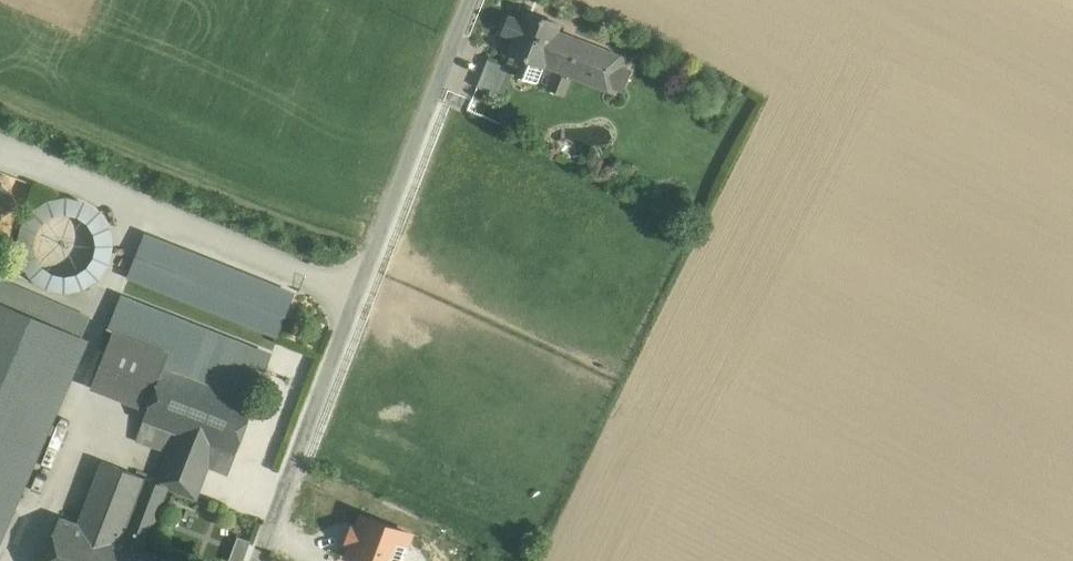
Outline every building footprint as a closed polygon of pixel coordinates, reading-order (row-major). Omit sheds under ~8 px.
[(561,24),(527,10),(526,11),(528,12),(524,21),(511,16),(510,19),(516,22),(511,34),(516,36),(510,52),(523,57),(516,74),(537,83),(546,61),(605,85),(603,88),(615,93),(617,87),(623,89),(630,71),(625,69),(627,63),(617,59),(619,55),(558,31),(561,24)] [(512,68),(489,59),(478,86),(500,95),(512,68)] [(571,79),(556,73),(550,88),(565,94),(571,79)] [(23,205),(32,181),(0,169),(0,197),(23,205)] [(57,293),(72,293),(87,289),(99,280),(108,268),(113,254),(113,239),(109,225),(100,212),(88,203),(74,199),(58,198),(44,203),(32,211),(23,224),(18,238),(18,253),(22,267),(31,279),(43,288),(57,293)] [(294,290),(146,233),(128,279),(276,336),(294,290)] [(0,287),(0,306),(85,342),(86,342),(92,326),(0,287)] [(120,294),(107,327),(171,351),(164,368),(254,402),(273,352),(120,294)] [(0,538),(86,342),(85,342),(0,306),(0,538)] [(171,351),(107,327),(88,377),(152,401),(164,368),(171,351)] [(254,402),(164,368),(152,401),(144,420),(176,432),(171,447),(210,462),(216,448),(235,455),(256,402),(254,402)] [(176,432),(144,420),(138,437),(170,450),(171,447),(176,432)] [(210,462),(171,447),(170,450),(157,481),(157,483),(168,488),(196,498),(210,462)] [(146,477),(103,460),(78,524),(140,548),(145,549),(168,488),(157,483),(157,481),(147,477),(146,477)] [(358,528),(354,526),(348,542),(352,543),(347,557),(359,560),(402,560),(412,533),(362,515),(358,528)] [(61,517),(44,560),(135,560),(140,548),(78,524),(61,517)] [(140,548),(135,560),(176,560),(145,549),(140,548)]
